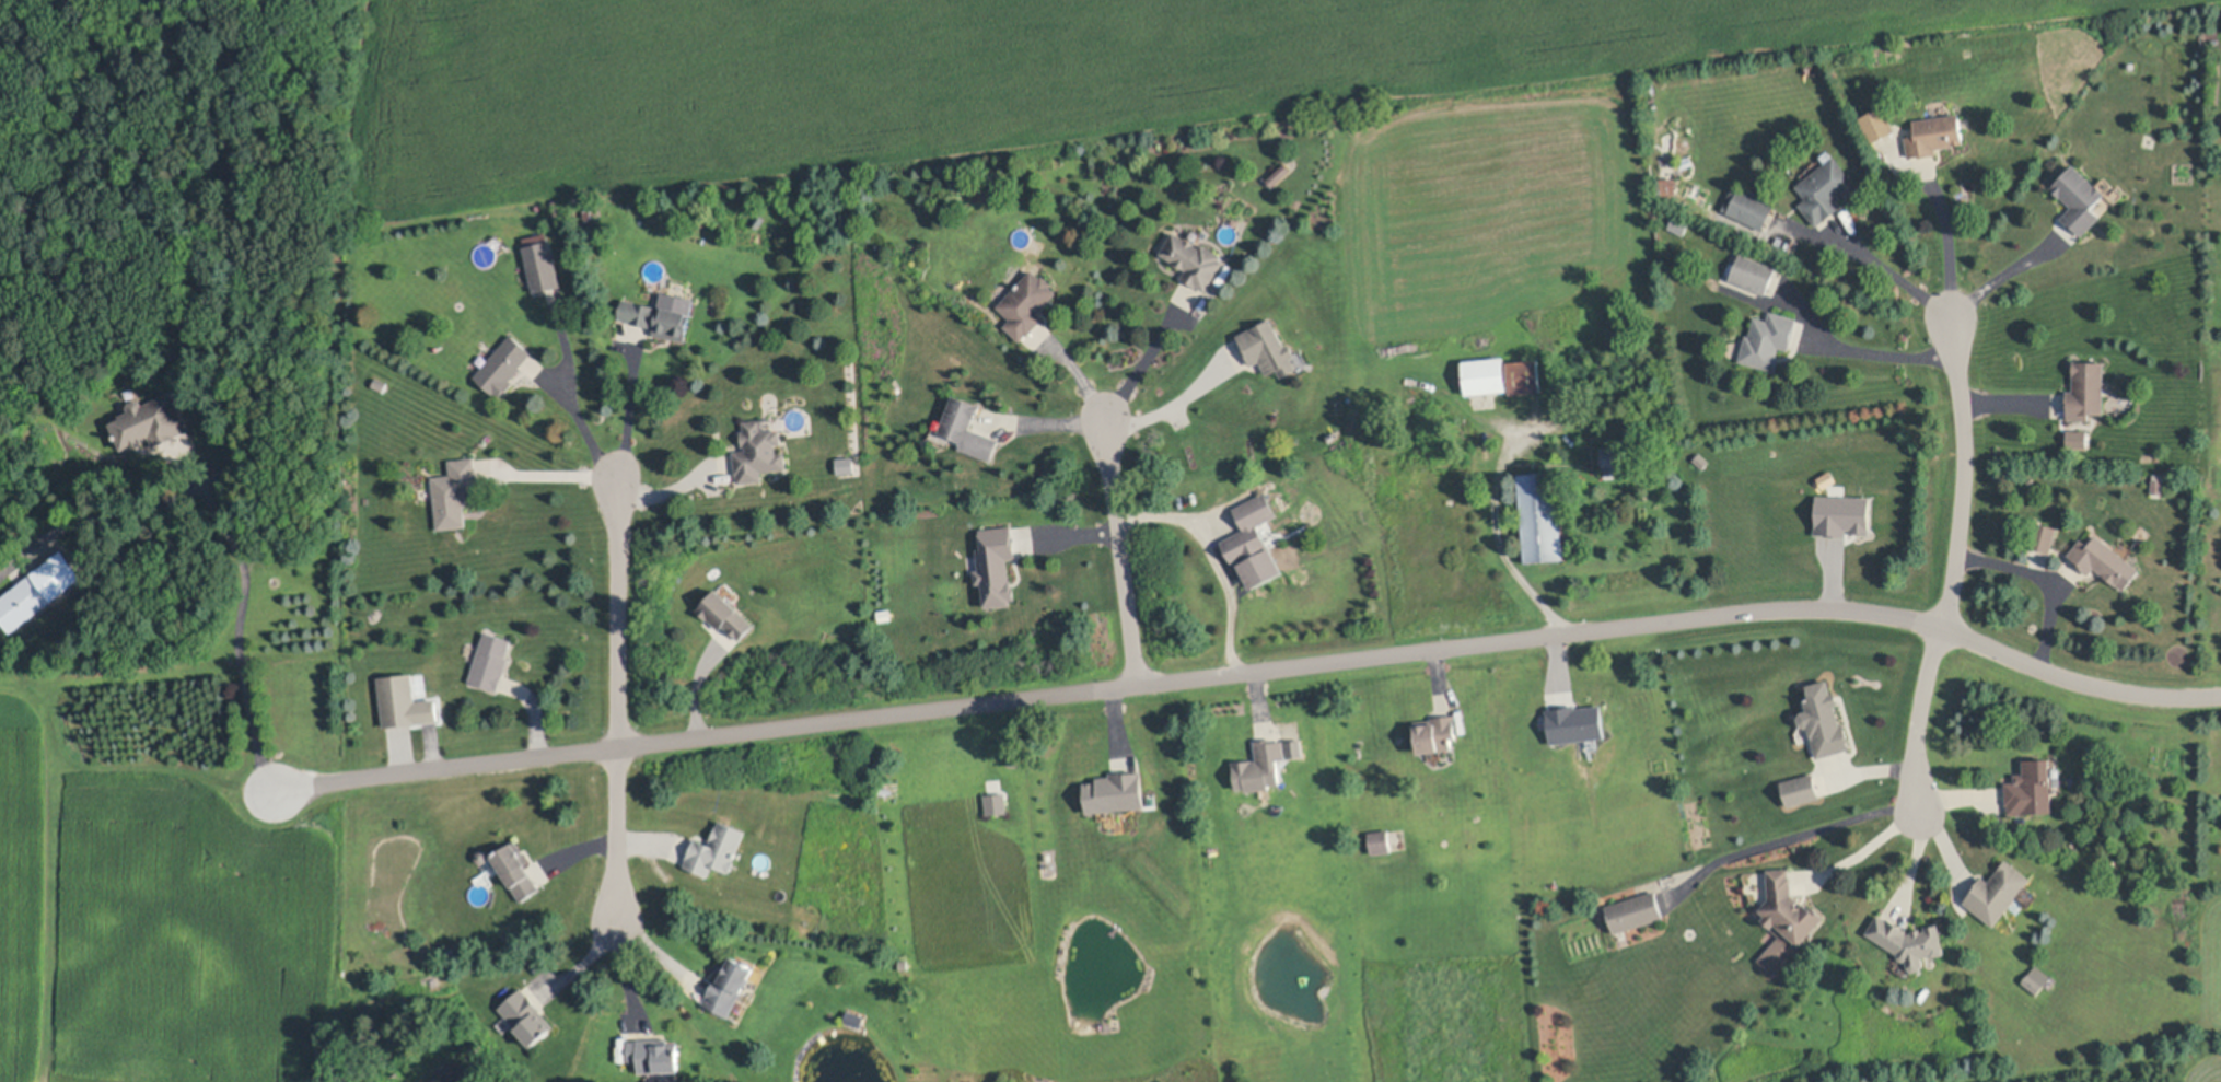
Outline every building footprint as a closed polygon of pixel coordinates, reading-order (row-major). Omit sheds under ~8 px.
[(1898,129),(1873,141),(1861,116),(1887,104),(1898,129)] [(1938,154),(1920,156),(1919,155),(1909,156),(1906,136),(1917,135),(1915,120),(1961,113),(1964,141),(1953,143),(1953,144),(1937,148),(1938,154)] [(1862,187),(1850,197),(1847,193),(1838,199),(1842,206),(1818,225),(1801,203),(1809,198),(1798,185),(1837,154),(1862,187)] [(2077,161),(2097,182),(2098,181),(2107,188),(2106,189),(2107,190),(2095,203),(2094,205),(2103,212),(2083,235),(2063,218),(2073,207),(2053,187),(2077,161)] [(1678,197),(1679,180),(1665,180),(1664,197),(1678,197)] [(1733,184),(1739,187),(1740,185),(1775,201),(1763,226),(1728,210),(1729,209),(1722,206),(1733,184)] [(765,218),(758,226),(753,223),(759,213),(765,218)] [(1691,221),(1685,234),(1670,226),(1676,213),(1691,221)] [(1173,228),(1186,235),(1187,234),(1196,240),(1195,242),(1201,245),(1202,242),(1222,254),(1220,258),(1223,260),(1207,290),(1182,276),(1187,266),(1183,264),(1182,266),(1172,259),(1173,257),(1161,251),(1173,228)] [(562,286),(534,292),(524,247),(551,241),(562,286)] [(1776,265),(1766,292),(1730,277),(1741,251),(1776,265)] [(1033,266),(1042,274),(1044,271),(1053,280),(1050,282),(1057,289),(1051,296),(1053,298),(1044,309),(1042,306),(1038,310),(1045,316),(1028,334),(1026,333),(1021,338),(1004,324),(1011,316),(998,304),(1033,266)] [(624,298),(661,306),(662,302),(664,302),(687,307),(687,311),(691,312),(685,340),(653,333),(654,326),(619,317),(624,298)] [(1798,316),(1789,348),(1778,345),(1776,354),(1779,356),(1776,369),(1739,359),(1746,333),(1749,334),(1755,314),(1768,318),(1770,309),(1798,316)] [(1274,316),(1287,345),(1292,341),(1298,351),(1293,353),(1300,368),(1283,375),(1280,368),(1269,373),(1263,359),(1254,363),(1240,333),(1274,316)] [(512,382),(499,397),(474,375),(510,333),(532,351),(509,379),(512,382)] [(1509,389),(1467,394),(1464,360),(1505,357),(1509,389)] [(1543,391),(1511,394),(1508,362),(1538,358),(1543,391)] [(2105,359),(2103,411),(2090,411),(2089,419),(2068,418),(2068,397),(2067,397),(2067,388),(2073,389),(2074,358),(2105,359)] [(387,383),(384,392),(372,386),(375,377),(387,383)] [(173,389),(190,429),(154,445),(150,435),(141,440),(142,443),(133,446),(132,443),(121,447),(109,420),(120,416),(120,414),(130,409),(127,404),(141,397),(143,403),(173,389)] [(981,404),(978,412),(976,411),(975,417),(974,416),(969,428),(999,439),(991,459),(958,447),(962,440),(938,431),(952,393),(981,404)] [(760,419),(761,431),(781,429),(782,442),(777,443),(777,452),(786,451),(788,467),(778,468),(761,470),(763,479),(740,482),(739,473),(736,474),(734,451),(747,449),(746,445),(743,445),(742,430),(744,430),(743,420),(760,419)] [(2090,433),(2068,432),(2068,449),(2090,450),(2090,433)] [(1630,474),(1606,475),(1604,445),(1628,444),(1630,474)] [(475,456),(476,466),(479,466),(481,487),(466,489),(468,504),(465,504),(467,524),(439,527),(432,476),(451,474),(450,459),(475,456)] [(856,459),(839,460),(840,476),(856,475),(856,459)] [(1566,559),(1526,562),(1519,475),(1558,470),(1566,559)] [(2163,475),(2162,492),(2152,491),(2152,478),(2154,478),(2154,474),(2163,475)] [(1263,525),(1274,545),(1275,545),(1288,569),(1255,586),(1242,562),(1239,565),(1225,542),(1248,530),(1239,509),(1268,492),(1281,515),(1263,525)] [(1874,536),(1875,499),(1820,498),(1819,538),(1850,538),(1850,536),(1874,536)] [(2057,527),(2050,551),(2028,546),(2035,521),(2057,527)] [(1012,526),(1013,536),(1015,536),(1018,558),(1008,559),(1010,580),(1012,579),(1013,586),(1015,586),(1016,598),(1011,598),(1012,604),(986,606),(982,583),(977,584),(975,570),(979,569),(977,548),(982,548),(980,530),(1012,526)] [(2096,534),(2141,568),(2126,589),(2118,583),(2118,584),(2095,568),(2091,573),(2074,561),(2077,558),(2070,554),(2081,537),(2090,544),(2096,534)] [(12,631),(0,616),(0,598),(34,572),(54,597),(12,631)] [(737,607),(755,624),(741,638),(725,623),(721,628),(710,617),(708,618),(698,609),(697,608),(719,585),(740,605),(737,607)] [(892,618),(880,620),(879,609),(891,608),(892,618)] [(510,658),(499,690),(468,680),(486,629),(512,638),(507,656),(510,658)] [(414,672),(417,700),(437,698),(440,720),(385,725),(380,675),(414,672)] [(1828,677),(1833,691),(1837,690),(1840,701),(1836,702),(1841,723),(1846,722),(1850,741),(1848,741),(1850,747),(1818,756),(1810,724),(1806,725),(1801,722),(1800,715),(1803,710),(1809,709),(1805,696),(1811,695),(1807,684),(1828,677)] [(1555,747),(1610,740),(1605,706),(1550,713),(1555,747)] [(1452,737),(1453,749),(1441,751),(1440,748),(1420,751),(1417,723),(1434,722),(1433,719),(1455,717),(1457,736),(1452,737)] [(1275,741),(1284,740),(1287,758),(1278,759),(1281,782),(1269,783),(1270,787),(1247,790),(1246,787),(1237,788),(1234,761),(1258,758),(1256,741),(1275,737),(1275,741)] [(1289,761),(1305,759),(1303,742),(1288,743),(1289,761)] [(2050,752),(2051,807),(2025,807),(2025,813),(2009,813),(2009,802),(2007,802),(2007,780),(2015,780),(2015,772),(2024,772),(2024,756),(2043,752),(2050,752)] [(1144,806),(1088,812),(1084,781),(1097,780),(1097,776),(1110,775),(1110,772),(1141,769),(1144,806)] [(1821,796),(1789,804),(1783,779),(1815,771),(1821,796)] [(1008,815),(1007,795),(987,795),(987,816),(1008,815)] [(720,818),(746,830),(733,859),(734,859),(730,870),(729,869),(728,871),(713,864),(709,875),(684,863),(686,857),(685,857),(695,835),(710,841),(711,838),(709,838),(716,825),(717,825),(720,818)] [(1391,851),(1372,853),(1370,833),(1388,830),(1391,851)] [(514,839),(515,840),(518,839),(531,860),(526,863),(533,871),(531,872),(542,888),(523,900),(522,899),(512,885),(514,884),(500,863),(497,866),(491,859),(496,857),(493,852),(514,839)] [(488,859),(485,861),(482,861),(479,860),(477,856),(477,851),(478,849),(482,847),(487,848),(490,851),(490,854),(490,857),(488,859)] [(2033,876),(1996,924),(1966,901),(1979,884),(1977,883),(1982,875),(1984,874),(1991,880),(2009,858),(2033,876)] [(1791,868),(1791,876),(1792,876),(1793,894),(1803,904),(1806,900),(1813,906),(1815,904),(1826,915),(1800,944),(1774,974),(1771,970),(1766,972),(1763,967),(1763,963),(1758,958),(1779,936),(1770,928),(1772,926),(1763,917),(1766,914),(1760,908),(1770,898),(1769,869),(1791,868)] [(1664,916),(1616,931),(1607,904),(1655,888),(1664,916)] [(1880,914),(1888,919),(1889,917),(1908,929),(1907,931),(1908,932),(1912,932),(1912,928),(1921,928),(1921,930),(1926,930),(1926,926),(1939,923),(1945,952),(1923,957),(1925,962),(1921,966),(1914,968),(1908,965),(1907,958),(1904,959),(1899,956),(1898,953),(1868,932),(1880,914)] [(751,977),(746,987),(744,986),(730,1015),(705,1003),(708,997),(707,996),(716,977),(719,979),(732,954),(755,965),(749,977),(751,977)] [(2044,985),(2037,993),(2023,982),(2030,974),(2044,985)] [(524,991),(530,997),(531,997),(544,1012),(543,1013),(554,1026),(551,1028),(533,1045),(502,1011),(524,991)] [(668,1039),(668,1042),(679,1042),(681,1069),(656,1069),(656,1072),(639,1072),(639,1061),(629,1061),(629,1042),(638,1042),(638,1039),(668,1039)]
